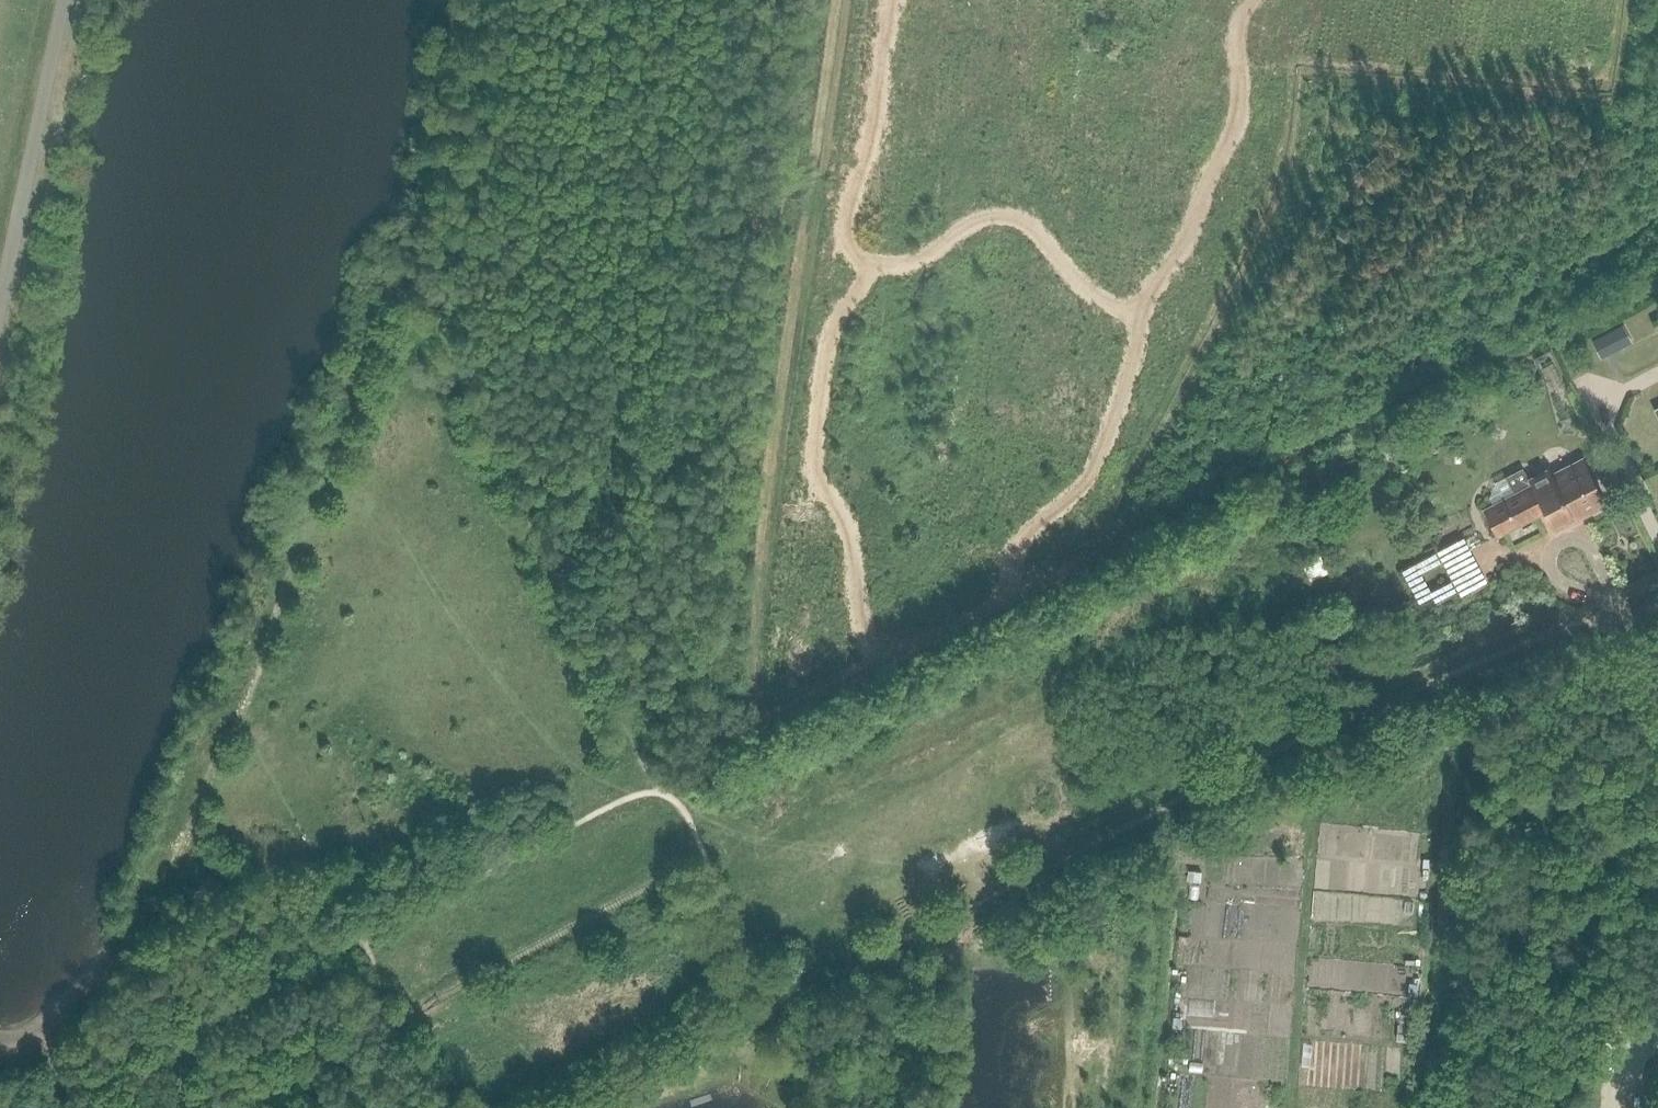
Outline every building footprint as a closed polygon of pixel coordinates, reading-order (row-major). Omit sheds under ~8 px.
[(1622,325),(1592,341),(1602,359),(1632,343),(1622,325)] [(1509,479),(1517,495),(1485,512),(1497,535),(1545,510),(1553,525),(1565,518),(1567,523),(1605,504),(1583,461),(1552,477),(1549,471),(1530,481),(1525,471),(1509,479)] [(1316,576),(1337,568),(1328,545),(1306,554),(1316,576)] [(1322,842),(1319,886),(1381,890),(1380,898),(1368,897),(1367,920),(1411,923),(1418,830),(1361,826),(1359,845),(1322,842)]
